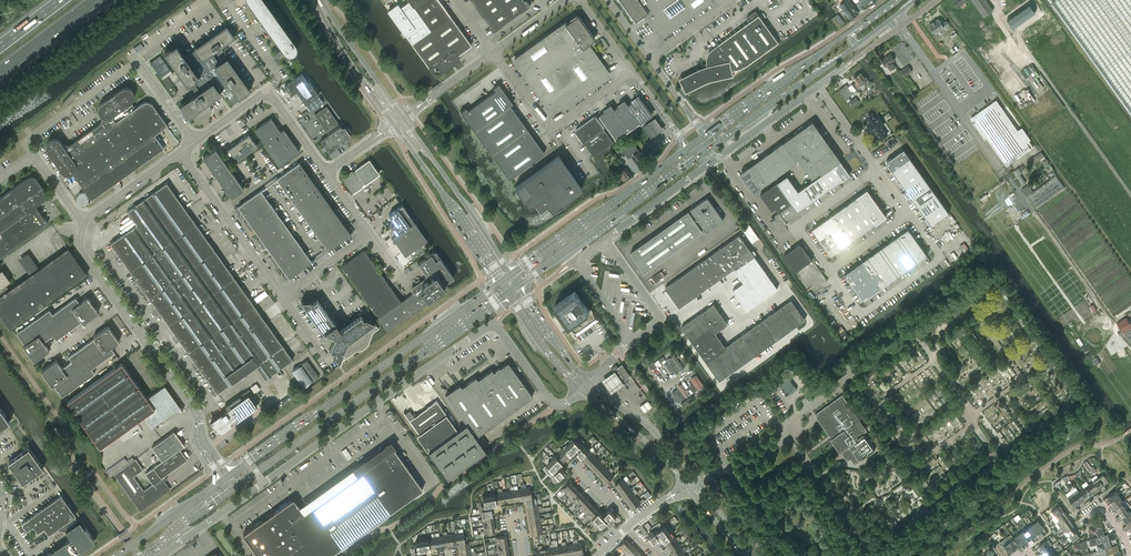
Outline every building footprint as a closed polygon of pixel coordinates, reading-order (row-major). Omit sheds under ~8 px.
[(247,1),(281,49),(271,56),(280,58),(280,55),(284,53),(285,54),(286,55),(287,55),(288,56),(290,56),(291,56),(292,55),(294,54),(295,53),(296,52),(297,50),(297,49),(297,48),(297,47),(297,46),(296,45),(264,0),(246,0),(247,1)] [(406,36),(411,43),(430,29),(409,0),(400,7),(397,4),(388,10),(406,35),(407,34),(408,35),(406,36)] [(430,29),(450,15),(439,0),(409,0),(430,29)] [(475,2),(478,6),(476,8),(479,12),(497,0),(478,0),(475,2)] [(488,20),(504,8),(498,0),(497,0),(479,12),(483,17),(485,16),(488,20)] [(504,8),(516,0),(498,0),(504,8)] [(504,8),(511,18),(520,12),(530,5),(526,0),(525,0),(524,1),(523,0),(516,0),(504,8)] [(626,6),(627,5),(629,8),(628,8),(628,9),(629,9),(636,20),(645,13),(662,36),(692,14),(682,0),(622,0),(626,6)] [(682,0),(692,14),(712,0),(683,0),(682,0)] [(846,13),(850,18),(858,12),(849,0),(846,0),(840,5),(842,8),(838,11),(841,16),(846,13)] [(984,16),(993,9),(986,0),(972,0),(984,16)] [(1051,4),(1092,61),(1130,115),(1130,0),(1056,0),(1051,4)] [(1031,2),(1010,18),(1016,27),(1038,12),(1031,2)] [(502,24),(511,18),(504,8),(488,20),(491,24),(489,26),(493,32),(503,25),(502,24)] [(746,17),(749,21),(712,48),(708,52),(706,57),(706,63),(707,65),(700,67),(694,70),(679,78),(686,92),(701,84),(706,82),(711,80),(717,79),(733,75),(732,70),(737,69),(742,67),(747,65),(778,42),(759,14),(756,10),(746,17)] [(558,102),(562,108),(609,74),(602,65),(603,64),(604,65),(601,60),(600,60),(601,61),(599,61),(587,44),(594,39),(577,14),(564,23),(565,24),(559,28),(559,27),(514,60),(549,109),(558,102)] [(450,15),(430,29),(411,43),(429,68),(436,63),(442,71),(459,59),(457,55),(471,45),(450,15)] [(940,21),(938,18),(929,25),(935,33),(944,27),(944,26),(948,23),(946,20),(943,23),(941,20),(940,21)] [(221,93),(220,91),(223,89),(224,90),(225,89),(225,88),(226,88),(225,87),(229,85),(238,98),(250,89),(227,56),(218,62),(212,53),(235,37),(226,25),(193,48),(194,50),(185,56),(176,43),(164,52),(187,85),(189,84),(196,93),(179,105),(188,117),(221,93)] [(239,32),(237,33),(241,39),(245,36),(241,30),(239,32)] [(134,47),(136,51),(144,48),(141,43),(134,47)] [(887,65),(890,70),(896,66),(892,61),(895,60),(890,53),(881,60),(886,66),(887,65)] [(602,59),(601,60),(604,64),(605,64),(610,60),(612,59),(609,54),(607,55),(602,59)] [(150,62),(167,87),(172,83),(170,81),(175,78),(171,73),(172,73),(159,55),(150,62)] [(901,71),(904,76),(905,76),(912,71),(908,66),(901,71)] [(858,87),(865,82),(866,84),(868,83),(867,81),(868,80),(865,76),(864,77),(861,72),(858,75),(857,74),(853,78),(856,82),(855,83),(858,87)] [(302,73),(284,86),(291,95),(296,91),(305,104),(318,95),(309,81),(308,82),(302,73)] [(466,107),(460,111),(466,120),(467,120),(490,152),(508,179),(511,177),(544,153),(534,139),(520,119),(510,105),(513,103),(505,92),(499,83),(493,88),(495,90),(486,96),(468,110),(466,107)] [(838,90),(845,99),(853,93),(846,84),(838,90)] [(99,113),(99,114),(104,120),(84,134),(117,180),(163,147),(154,134),(167,125),(153,105),(152,104),(151,103),(149,102),(148,102),(146,101),(144,102),(143,102),(141,103),(135,108),(131,102),(132,100),(133,99),(134,97),(134,95),(134,93),(133,91),(132,89),(130,88),(128,87),(126,87),(124,87),(123,87),(121,88),(114,93),(112,94),(111,93),(110,93),(109,94),(109,95),(107,96),(108,98),(101,102),(100,103),(99,104),(99,105),(98,106),(98,108),(98,109),(98,110),(98,112),(99,113)] [(319,96),(306,105),(310,111),(323,102),(319,96)] [(620,105),(614,109),(611,105),(606,109),(607,109),(599,115),(617,140),(651,114),(638,96),(632,100),(633,101),(627,105),(624,101),(620,104),(620,105)] [(853,98),(848,102),(852,108),(857,104),(853,98)] [(975,116),(973,118),(977,123),(975,125),(983,137),(984,137),(985,136),(988,139),(1006,166),(1031,148),(1026,142),(1030,140),(1030,139),(1024,130),(1020,133),(1018,130),(1003,109),(996,99),(992,102),(990,103),(991,105),(975,116)] [(320,141),(329,153),(350,138),(348,137),(350,136),(350,134),(349,133),(351,131),(348,127),(346,128),(345,127),(343,127),(342,128),(341,126),(340,126),(326,106),(314,114),(328,135),(320,141)] [(867,116),(865,118),(869,123),(867,125),(868,126),(869,125),(870,127),(869,128),(872,132),(874,131),(880,139),(887,134),(881,125),(883,124),(878,117),(876,118),(872,113),(870,115),(870,114),(869,114),(868,114),(867,114),(867,115),(867,116)] [(594,156),(614,141),(595,116),(575,130),(594,156)] [(263,143),(279,165),(299,151),(283,129),(280,131),(278,128),(277,129),(275,127),(276,126),(271,118),(255,129),(264,142),(263,143)] [(655,119),(645,126),(652,136),(662,129),(655,119)] [(808,151),(825,139),(812,122),(741,173),(753,190),(783,169),(799,157),(808,151)] [(91,199),(117,180),(84,134),(65,147),(61,141),(60,140),(59,139),(58,139),(57,138),(56,138),(54,138),(52,138),(51,139),(49,140),(48,141),(47,142),(46,143),(46,144),(46,145),(46,146),(46,148),(46,149),(47,150),(61,171),(62,172),(64,173),(67,174),(68,174),(69,174),(71,174),(72,173),(73,173),(86,191),(84,193),(83,192),(82,192),(81,193),(80,193),(79,193),(79,194),(78,194),(78,195),(77,196),(77,197),(77,198),(77,199),(77,200),(78,201),(78,202),(79,202),(79,203),(80,203),(81,204),(82,204),(83,204),(84,204),(85,203),(86,203),(86,202),(91,199)] [(233,156),(237,160),(257,146),(248,134),(228,148),(233,156)] [(830,146),(825,139),(808,151),(813,158),(830,146)] [(646,160),(638,150),(630,140),(621,146),(623,149),(622,149),(628,158),(629,158),(628,158),(631,156),(638,166),(646,160)] [(830,146),(813,158),(818,166),(835,153),(830,146)] [(243,188),(215,148),(203,157),(231,196),(243,188)] [(898,178),(899,181),(904,187),(906,190),(911,196),(912,199),(917,205),(919,208),(924,214),(925,217),(930,223),(931,225),(943,216),(947,213),(949,212),(904,148),(904,149),(894,155),(893,156),(891,157),(886,161),(891,169),(893,172),(898,178)] [(813,158),(808,151),(799,157),(804,165),(813,158)] [(1030,160),(1033,164),(1044,156),(1041,152),(1030,160)] [(835,153),(818,166),(823,172),(840,160),(835,153)] [(551,210),(582,188),(558,155),(515,187),(529,206),(534,202),(540,210),(548,205),(551,210)] [(233,156),(230,158),(235,165),(238,163),(238,161),(237,160),(233,156)] [(809,172),(818,166),(813,158),(804,165),(809,172)] [(277,178),(283,187),(306,171),(303,167),(306,164),(303,160),(277,178)] [(378,173),(368,160),(352,172),(350,171),(343,177),(342,179),(352,192),(354,192),(361,187),(362,185),(378,173)] [(839,182),(841,180),(845,177),(850,174),(848,171),(845,167),(844,166),(840,160),(833,166),(823,173),(814,179),(798,190),(787,175),(777,182),(797,211),(801,209),(805,206),(807,204),(811,201),(814,200),(818,197),(821,195),(825,192),(828,190),(832,187),(834,185),(839,182)] [(823,172),(818,166),(809,172),(814,179),(823,172)] [(631,175),(626,168),(619,173),(624,180),(631,175)] [(1026,183),(1020,174),(1022,173),(1019,168),(1013,171),(1023,185),(1026,183)] [(306,171),(283,187),(289,196),(316,178),(312,173),(309,176),(306,171)] [(1033,191),(1026,196),(1035,208),(1051,197),(1064,187),(1056,175),(1033,191)] [(47,223),(48,223),(47,223),(36,207),(37,205),(49,196),(36,178),(35,178),(34,177),(33,177),(32,176),(30,176),(29,177),(28,177),(0,197),(0,257),(47,223)] [(316,178),(289,196),(296,205),(318,189),(315,185),(319,182),(316,178)] [(164,184),(147,196),(156,210),(176,196),(175,194),(174,193),(169,185),(166,182),(164,184)] [(797,211),(777,182),(760,194),(772,211),(776,208),(779,212),(775,215),(775,216),(770,219),(775,226),(776,226),(778,229),(787,222),(785,220),(797,211)] [(318,189),(296,205),(302,214),(328,195),(325,191),(322,193),(318,189)] [(887,216),(867,189),(812,228),(832,255),(887,216)] [(244,215),(267,199),(260,190),(234,209),(238,213),(241,211),(244,215)] [(328,195),(302,214),(308,223),(331,207),(328,202),(332,200),(328,195)] [(137,224),(143,220),(156,210),(147,196),(129,209),(127,211),(137,224)] [(156,210),(143,220),(153,233),(186,210),(178,199),(179,199),(178,198),(177,198),(176,196),(156,210)] [(707,197),(690,209),(691,210),(631,252),(645,270),(702,230),(701,229),(703,227),(706,232),(723,220),(707,197)] [(267,199),(244,215),(247,219),(244,222),(247,227),(273,208),(267,199)] [(392,238),(405,255),(427,240),(402,205),(389,214),(395,223),(390,226),(397,235),(392,238)] [(331,207),(308,223),(315,232),(341,213),(338,209),(334,211),(331,207)] [(273,208),(247,227),(250,231),(254,228),(257,233),(280,217),(273,208)] [(186,210),(153,233),(163,247),(196,223),(194,222),(194,221),(194,220),(193,220),(186,210)] [(341,213),(315,232),(321,241),(344,224),(341,220),(344,218),(341,213)] [(280,217),(257,233),(260,237),(256,240),(260,244),(286,226),(280,217)] [(119,255),(120,257),(153,233),(143,220),(137,224),(113,241),(110,243),(112,246),(118,254),(119,255)] [(196,223),(163,247),(172,260),(205,237),(198,226),(197,225),(196,223)] [(344,224),(321,241),(328,250),(354,231),(350,226),(347,229),(344,224)] [(749,224),(746,226),(755,240),(759,238),(749,224)] [(286,226),(260,244),(263,249),(267,246),(270,251),(292,234),(286,226)] [(746,226),(742,229),(752,243),(755,240),(746,226)] [(959,226),(941,238),(955,258),(962,253),(966,258),(976,250),(959,226)] [(901,233),(899,235),(897,236),(895,237),(891,240),(888,242),(886,244),(883,246),(880,248),(878,249),(876,251),(872,253),(871,255),(868,257),(865,259),(863,260),(859,263),(853,268),(849,271),(844,274),(855,289),(858,293),(863,301),(878,290),(882,287),(884,286),(892,280),(895,278),(898,276),(899,275),(903,273),(905,271),(907,270),(910,267),(914,264),(916,263),(918,262),(921,260),(928,255),(924,249),(923,249),(921,246),(920,244),(915,238),(913,235),(912,233),(908,228),(901,233)] [(139,284),(172,260),(163,247),(153,233),(120,257),(121,259),(122,260),(137,281),(138,282),(139,284)] [(292,234),(270,251),(273,255),(269,258),(272,262),(299,243),(292,234)] [(719,248),(727,259),(747,245),(739,234),(719,248)] [(205,237),(172,260),(182,274),(215,250),(214,249),(213,247),(205,237)] [(299,243),(272,262),(276,267),(279,264),(282,268),(305,252),(299,243)] [(796,271),(812,259),(800,243),(783,255),(796,271)] [(754,256),(747,245),(727,259),(734,268),(733,268),(734,270),(746,262),(754,256)] [(68,247),(9,289),(6,284),(10,281),(8,277),(6,277),(4,275),(4,273),(5,273),(2,269),(0,270),(0,314),(10,328),(87,274),(68,247)] [(723,276),(733,268),(734,268),(727,259),(719,248),(709,256),(723,276)] [(182,274),(192,287),(225,264),(217,253),(216,252),(215,250),(182,274)] [(305,252),(282,268),(285,273),(282,275),(285,280),(311,261),(305,252)] [(698,264),(712,284),(723,276),(709,256),(698,264)] [(746,262),(734,270),(742,281),(762,266),(754,256),(746,262)] [(142,287),(149,297),(182,274),(172,260),(139,284),(141,286),(141,287),(142,287)] [(232,274),(225,264),(192,287),(201,301),(234,278),(233,276),(232,274)] [(701,291),(712,284),(698,264),(687,272),(701,291)] [(762,266),(742,281),(743,282),(750,291),(770,277),(762,266)] [(659,272),(652,277),(655,282),(662,277),(659,272)] [(676,279),(690,299),(701,291),(687,272),(676,279)] [(159,311),(192,287),(182,274),(149,297),(157,308),(156,308),(157,309),(159,311)] [(770,277),(750,291),(758,302),(777,288),(770,277)] [(201,301),(211,315),(244,291),(236,281),(237,280),(236,279),(234,278),(201,301)] [(679,307),(690,299),(676,279),(665,287),(679,307)] [(743,282),(733,290),(747,310),(758,302),(750,291),(743,282)] [(161,314),(168,325),(201,301),(192,287),(159,311),(160,313),(161,314)] [(562,300),(554,305),(558,310),(560,312),(559,313),(558,313),(558,314),(558,315),(561,319),(562,319),(564,318),(569,325),(577,320),(583,315),(590,311),(586,305),(584,303),(581,299),(579,296),(575,290),(562,300)] [(244,291),(211,315),(221,328),(254,305),(252,303),(252,301),(251,302),(244,291)] [(75,297),(52,314),(66,332),(82,321),(83,322),(98,312),(87,296),(79,302),(75,297)] [(317,299),(313,301),(312,300),(311,299),(310,299),(309,300),(301,301),(324,334),(325,333),(332,337),(331,338),(333,341),(329,349),(333,351),(333,353),(333,354),(333,355),(334,356),(339,363),(341,359),(343,360),(356,350),(358,350),(360,350),(362,349),(364,348),(366,347),(367,345),(368,343),(372,332),(378,328),(374,323),(375,322),(367,318),(367,317),(366,317),(365,317),(363,319),(360,315),(341,329),(337,324),(336,325),(317,299)] [(791,299),(780,307),(794,327),(805,319),(791,299)] [(177,336),(178,338),(211,315),(201,301),(168,325),(176,335),(177,336)] [(713,304),(703,311),(717,331),(728,323),(713,304)] [(221,328),(230,342),(263,318),(256,308),(255,306),(254,305),(221,328)] [(784,335),(794,327),(780,307),(769,315),(784,335)] [(66,332),(52,314),(49,309),(17,332),(25,344),(23,345),(34,360),(49,349),(43,341),(53,334),(56,339),(66,332)] [(703,311),(692,319),(707,340),(716,334),(715,332),(717,331),(703,311)] [(188,352),(221,328),(211,315),(178,338),(179,340),(180,341),(188,352)] [(773,342),(784,335),(769,315),(759,322),(773,342)] [(1116,323),(1123,333),(1130,344),(1130,324),(1126,317),(1116,323)] [(263,318),(230,342),(240,355),(273,332),(272,330),(271,328),(271,329),(263,318)] [(696,348),(707,340),(692,319),(681,327),(696,348)] [(762,350),(773,342),(759,322),(748,330),(762,350)] [(94,338),(78,350),(91,368),(114,352),(111,347),(119,341),(108,325),(93,336),(94,338)] [(196,363),(197,365),(230,342),(221,328),(188,352),(195,362),(196,363)] [(752,357),(762,350),(748,330),(737,337),(752,357)] [(273,332),(240,355),(207,379),(214,389),(215,390),(216,392),(217,393),(220,391),(224,388),(255,365),(283,345),(275,335),(274,333),(274,334),(273,332)] [(716,334),(707,340),(696,348),(704,359),(715,351),(724,345),(716,334)] [(737,337),(727,345),(741,365),(752,357),(737,337)] [(207,379),(240,355),(230,342),(197,365),(199,367),(199,368),(200,368),(207,379)] [(255,365),(261,374),(265,379),(268,377),(290,361),(293,359),(292,358),(291,357),(291,356),(290,356),(283,345),(255,365)] [(730,373),(741,365),(727,345),(725,346),(724,345),(715,351),(730,373)] [(94,372),(91,368),(78,350),(68,356),(72,361),(62,368),(56,359),(41,370),(52,386),(54,384),(62,396),(94,372)] [(730,373),(715,351),(704,359),(719,380),(730,373)] [(684,368),(674,355),(670,357),(680,371),(684,368)] [(680,373),(669,357),(666,359),(668,362),(674,370),(677,376),(680,373)] [(318,376),(306,359),(298,365),(298,366),(292,369),(304,386),(309,382),(310,382),(318,376)] [(122,362),(67,401),(100,447),(144,415),(152,426),(151,424),(168,412),(173,409),(182,410),(164,385),(147,397),(122,362)] [(457,430),(428,451),(447,478),(485,450),(476,436),(532,396),(508,362),(494,372),(492,369),(478,379),(476,376),(462,386),(460,384),(445,394),(466,423),(457,430)] [(674,370),(668,362),(665,364),(671,372),(674,370)] [(616,364),(611,368),(623,384),(628,381),(626,378),(630,375),(622,364),(618,367),(616,364)] [(77,390),(78,392),(110,370),(108,368),(96,376),(97,377),(77,390)] [(614,371),(601,380),(610,393),(623,383),(614,371)] [(696,375),(690,379),(698,390),(704,385),(696,375)] [(794,385),(787,375),(780,381),(787,390),(789,394),(797,389),(794,385)] [(252,386),(250,387),(254,392),(255,392),(260,388),(256,383),(255,384),(252,386)] [(689,395),(681,383),(677,386),(685,397),(689,395)] [(217,416),(210,421),(215,428),(219,433),(232,424),(232,423),(236,420),(237,420),(243,415),(257,406),(253,401),(252,399),(255,397),(249,388),(240,395),(239,395),(224,406),(225,407),(227,409),(226,410),(223,412),(221,413),(217,416)] [(677,389),(671,393),(678,403),(684,399),(677,389)] [(828,434),(829,434),(830,434),(829,435),(830,435),(832,437),(831,438),(833,437),(841,451),(840,452),(841,451),(848,460),(853,456),(857,462),(859,460),(865,456),(875,450),(863,433),(867,430),(865,428),(866,427),(865,428),(846,402),(847,401),(846,401),(844,399),(845,398),(842,394),(815,414),(818,417),(820,420),(820,421),(822,419),(830,433),(828,434)] [(653,406),(649,400),(641,406),(646,412),(653,406)] [(416,435),(428,451),(457,430),(436,401),(414,417),(410,411),(408,413),(409,414),(406,416),(419,433),(416,435)] [(10,421),(0,408),(0,428),(10,421)] [(133,476),(143,469),(135,458),(114,473),(140,509),(169,489),(164,481),(165,481),(165,480),(166,480),(167,477),(166,477),(166,476),(165,475),(187,459),(179,448),(184,445),(174,431),(152,446),(162,461),(145,473),(153,483),(147,488),(145,485),(141,487),(133,476)] [(567,444),(565,447),(571,454),(575,450),(582,456),(588,450),(586,447),(588,445),(587,443),(583,440),(581,438),(581,439),(579,440),(582,443),(580,445),(574,439),(571,441),(569,439),(567,440),(565,442),(567,444)] [(288,521),(303,543),(290,552),(291,553),(293,555),(328,555),(422,489),(390,444),(354,469),(357,473),(303,511),(302,511),(288,521)] [(567,458),(571,454),(565,447),(564,446),(561,449),(559,446),(557,447),(567,458)] [(555,455),(556,455),(562,462),(567,458),(557,447),(556,449),(558,452),(555,455)] [(28,448),(8,462),(23,483),(43,468),(29,448),(28,448)] [(589,449),(588,450),(582,456),(586,461),(596,451),(594,450),(592,452),(589,449)] [(586,461),(590,465),(597,458),(595,455),(597,453),(596,451),(586,461)] [(556,455),(553,458),(551,456),(549,457),(548,459),(550,461),(547,464),(553,470),(551,472),(547,468),(545,470),(546,472),(551,477),(553,478),(555,476),(558,479),(565,473),(558,466),(562,462),(556,455)] [(590,465),(594,469),(604,460),(602,458),(600,461),(597,458),(590,465)] [(606,462),(604,460),(594,469),(598,474),(606,467),(603,464),(606,462)] [(608,469),(606,467),(598,474),(602,478),(613,468),(611,467),(608,469)] [(614,470),(613,468),(602,478),(606,483),(614,475),(611,473),(614,470)] [(1103,474),(1098,477),(1104,485),(1109,482),(1103,474)] [(1099,489),(1104,485),(1098,477),(1096,476),(1092,479),(1094,480),(1093,481),(1099,489)] [(615,484),(618,489),(630,481),(628,479),(626,481),(623,478),(615,484)] [(567,493),(574,486),(570,481),(563,488),(559,491),(562,493),(564,490),(567,493)] [(631,483),(630,481),(618,489),(622,494),(631,488),(628,485),(631,483)] [(1094,492),(1099,489),(1093,481),(1088,484),(1094,492)] [(525,483),(523,483),(525,498),(532,497),(530,487),(526,487),(525,483)] [(1089,496),(1094,492),(1088,484),(1083,488),(1089,496)] [(513,486),(511,486),(514,500),(519,499),(518,489),(514,489),(513,486)] [(574,486),(567,493),(569,496),(567,498),(568,500),(578,490),(574,486)] [(494,493),(494,494),(496,503),(502,502),(499,488),(497,489),(498,492),(494,493)] [(502,502),(508,501),(506,491),(502,491),(502,488),(499,488),(502,502)] [(633,491),(631,488),(622,494),(625,499),(637,490),(635,489),(633,491)] [(1084,499),(1089,496),(1083,488),(1079,491),(1084,499)] [(1072,493),(1079,503),(1084,499),(1079,491),(1077,489),(1072,493)] [(578,490),(568,500),(570,501),(572,499),(575,502),(582,494),(578,490)] [(638,493),(637,490),(625,499),(629,504),(638,498),(635,494),(638,493)] [(1107,496),(1111,502),(1119,496),(1115,491),(1107,496)] [(482,515),(492,513),(490,504),(496,503),(494,494),(491,495),(490,492),(488,492),(486,492),(486,495),(482,496),(483,505),(481,505),(480,502),(477,502),(477,504),(478,509),(479,511),(482,511),(482,514),(482,515)] [(1074,506),(1079,503),(1072,493),(1067,497),(1074,506)] [(582,494),(575,502),(577,504),(575,507),(576,509),(587,499),(582,494)] [(36,512),(21,523),(25,528),(26,530),(28,529),(29,529),(29,530),(30,530),(30,529),(31,529),(31,528),(35,529),(37,531),(38,532),(41,530),(46,531),(47,531),(47,532),(48,533),(49,534),(49,533),(51,532),(52,532),(56,529),(61,525),(65,531),(66,530),(65,528),(62,524),(75,515),(69,506),(61,495),(60,495),(59,496),(56,498),(51,502),(44,506),(40,510),(39,510),(37,512),(36,512)] [(536,496),(535,496),(532,497),(525,498),(526,504),(537,502),(536,499),(540,498),(540,496),(536,497),(536,496)] [(1111,502),(1114,506),(1123,501),(1119,496),(1111,502)] [(273,512),(282,525),(288,521),(302,511),(298,505),(294,498),(293,498),(292,498),(273,512)] [(640,501),(638,498),(629,504),(633,509),(641,503),(644,500),(642,499),(640,501)] [(580,508),(583,510),(591,503),(587,499),(576,509),(578,510),(580,508)] [(1116,508),(1118,511),(1126,506),(1123,501),(1114,506),(1113,507),(1111,509),(1112,511),(1116,508)] [(591,503),(583,510),(586,513),(583,515),(584,517),(595,507),(591,503)] [(1051,511),(1055,516),(1063,510),(1059,505),(1051,511)] [(1120,517),(1121,516),(1130,510),(1126,506),(1118,511),(1120,514),(1116,517),(1117,519),(1120,517)] [(595,507),(584,517),(586,519),(589,516),(591,519),(592,518),(599,512),(595,507)] [(541,510),(542,508),(527,510),(528,516),(539,514),(538,510),(541,510)] [(592,518),(595,521),(593,523),(594,525),(596,526),(598,524),(601,527),(607,521),(609,523),(607,525),(609,527),(611,526),(614,523),(615,521),(613,519),(616,516),(610,509),(603,516),(599,512),(592,518)] [(1055,516),(1058,521),(1066,515),(1063,510),(1055,516)] [(1125,521),(1130,517),(1130,512),(1130,510),(1121,516),(1125,521)] [(273,512),(272,512),(243,533),(243,534),(258,555),(286,555),(291,553),(290,552),(303,543),(288,521),(282,525),(273,512)] [(478,521),(493,519),(492,513),(482,515),(482,514),(481,514),(482,518),(479,519),(478,521)] [(58,546),(65,555),(73,555),(75,555),(74,554),(80,550),(80,551),(87,546),(94,541),(94,540),(94,539),(93,538),(86,527),(85,528),(83,525),(80,520),(79,521),(78,520),(75,516),(75,515),(62,524),(65,528),(66,530),(71,538),(69,539),(68,537),(68,536),(65,538),(66,539),(67,541),(65,542),(65,541),(58,546)] [(1057,522),(1060,527),(1070,520),(1066,515),(1058,521),(1057,522)] [(529,522),(530,528),(541,526),(540,522),(543,522),(544,519),(529,522)] [(1038,520),(1033,524),(1039,532),(1044,528),(1038,520)] [(1064,532),(1065,530),(1073,525),(1070,520),(1060,527),(1064,532)] [(1096,531),(1098,537),(1101,536),(1104,535),(1101,522),(1093,525),(1088,526),(1090,533),(1096,531)] [(661,536),(665,541),(672,535),(670,532),(672,530),(672,528),(670,527),(668,529),(665,525),(658,531),(656,528),(661,525),(659,523),(657,523),(652,528),(650,529),(652,532),(648,534),(654,542),(661,536)] [(1034,535),(1039,532),(1033,524),(1028,527),(1034,535)] [(495,531),(494,525),(483,527),(484,530),(481,531),(480,534),(485,533),(495,531)] [(1077,530),(1073,525),(1065,530),(1069,535),(1077,530)] [(541,530),(541,526),(530,528),(531,534),(541,532),(546,532),(545,529),(541,530)] [(1029,539),(1034,535),(1028,527),(1023,531),(1029,539)] [(458,528),(456,528),(459,543),(465,542),(463,532),(459,532),(458,528)] [(1081,535),(1077,530),(1069,535),(1073,540),(1081,535)] [(447,531),(444,531),(447,545),(453,544),(451,534),(447,534),(447,531)] [(1024,542),(1029,539),(1023,531),(1018,534),(1024,542)] [(1104,535),(1101,536),(1105,548),(1111,547),(1111,546),(1109,540),(1116,539),(1114,532),(1104,535)] [(435,533),(433,533),(435,547),(441,546),(439,536),(435,536),(435,533)] [(665,541),(668,546),(680,537),(678,536),(676,538),(673,534),(672,535),(665,541)] [(1019,546),(1024,542),(1018,534),(1013,538),(1019,546)] [(1098,550),(1105,548),(1101,536),(1098,537),(1095,537),(1093,538),(1088,539),(1090,546),(1097,544),(1098,550)] [(429,548),(428,539),(427,539),(424,539),(423,537),(421,537),(419,537),(419,540),(415,541),(417,550),(414,550),(414,548),(411,548),(411,551),(411,554),(412,555),(414,555),(415,555),(425,555),(423,549),(429,548)] [(668,546),(672,550),(672,551),(679,545),(680,545),(681,545),(678,541),(681,539),(680,537),(668,546)] [(1008,541),(1014,549),(1019,546),(1013,538),(1008,541)] [(577,539),(575,539),(577,553),(584,552),(582,542),(578,542),(577,539)] [(620,548),(623,550),(630,543),(626,539),(619,545),(616,548),(618,550),(620,548)] [(1038,547),(1042,552),(1050,546),(1052,544),(1048,539),(1038,547)] [(468,541),(465,542),(459,543),(460,549),(470,547),(470,543),(473,543),(473,540),(468,541)] [(1081,549),(1083,555),(1089,553),(1086,540),(1080,542),(1079,540),(1075,542),(1075,543),(1073,544),(1075,550),(1081,549)] [(507,541),(496,543),(497,547),(494,547),(494,549),(508,547),(507,541)] [(566,541),(563,541),(566,555),(572,554),(570,544),(566,544),(566,541)] [(1009,553),(1014,549),(1008,541),(1003,545),(1009,553)] [(551,543),(554,555),(560,555),(558,546),(554,546),(554,543),(551,543)] [(630,543),(623,550),(625,553),(623,555),(626,555),(635,547),(630,543)] [(674,555),(686,548),(684,546),(682,548),(680,545),(679,545),(672,551),(672,550),(671,551),(674,555)] [(1105,548),(1107,555),(1113,553),(1114,555),(1121,555),(1119,552),(1117,545),(1111,546),(1111,547),(1105,548)] [(43,555),(65,555),(58,546),(51,551),(51,552),(50,553),(48,550),(46,552),(47,555),(46,555),(45,555),(43,555)] [(1045,555),(1046,555),(1053,551),(1050,546),(1042,552),(1045,555)] [(639,552),(635,547),(626,555),(634,555),(639,552)] [(686,555),(684,552),(687,550),(686,548),(674,555),(685,555),(686,555)]
